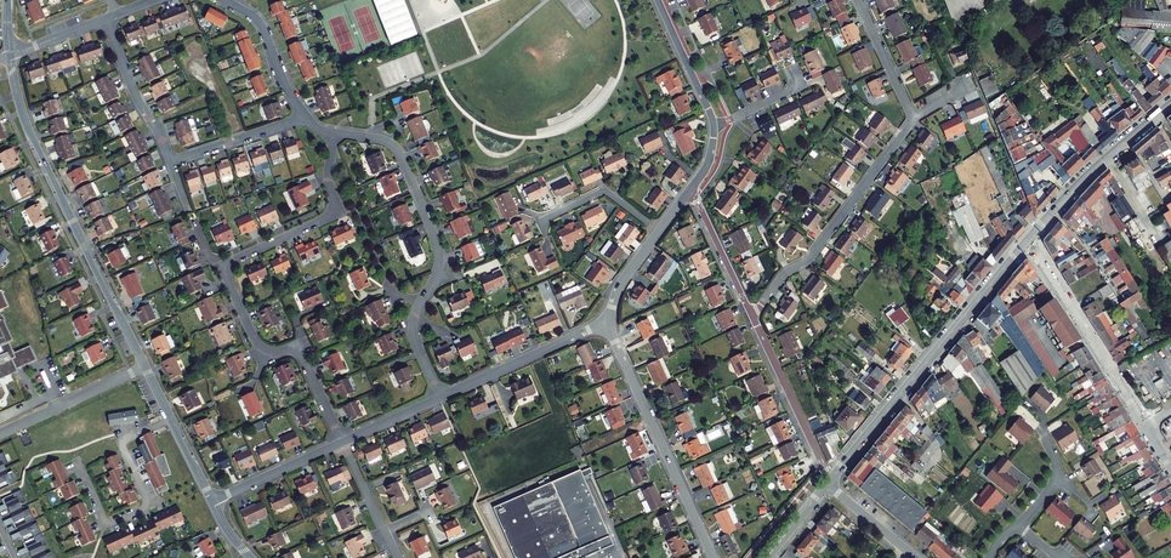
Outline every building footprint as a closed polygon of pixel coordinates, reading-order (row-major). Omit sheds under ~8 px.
[(29,4),(27,5),(29,10),(27,10),(28,15),(41,10),(38,0),(29,4)] [(390,45),(417,35),(403,0),(373,0),(390,45)] [(686,1),(686,0),(692,13),(704,7),(701,0),(685,0),(686,1)] [(843,0),(835,0),(827,4),(834,18),(836,17),(839,24),(849,19),(845,13),(847,12),(844,6),(843,6),(842,4),(844,3),(843,0)] [(877,5),(878,5),(882,13),(894,8),(890,0),(875,0),(877,5)] [(952,21),(1000,0),(943,0),(952,21)] [(1157,6),(1154,0),(1138,0),(1136,1),(1139,9),(1149,5),(1150,9),(1154,7),(1157,6)] [(1157,6),(1160,13),(1166,11),(1163,0),(1164,0),(1154,0),(1157,6)] [(272,16),(276,15),(285,11),(281,2),(270,6),(272,11),(270,12),(272,16)] [(175,8),(171,9),(176,24),(188,20),(190,25),(193,24),(190,16),(188,17),(184,6),(178,9),(176,10),(175,8)] [(1159,27),(1160,13),(1121,9),(1121,11),(1119,6),(1113,8),(1120,24),(1159,27)] [(176,24),(171,9),(167,11),(167,13),(166,14),(159,16),(160,20),(163,27),(164,29),(176,24)] [(215,11),(210,9),(204,19),(213,24),(220,12),(216,9),(215,11)] [(812,21),(806,9),(795,14),(793,13),(791,14),(790,17),(796,29),(812,21)] [(1170,27),(1170,9),(1166,11),(1160,13),(1159,27),(1170,27)] [(32,18),(34,23),(45,19),(41,10),(28,15),(30,19),(32,18)] [(285,11),(276,15),(280,23),(291,19),(287,10),(285,11)] [(222,29),(228,18),(223,16),(224,14),(220,12),(213,24),(222,29)] [(887,24),(894,39),(907,33),(897,13),(883,19),(886,24),(887,24)] [(710,14),(698,19),(702,28),(703,28),(707,36),(718,31),(710,14)] [(159,30),(154,16),(149,18),(150,20),(148,20),(142,23),(143,27),(146,34),(146,35),(159,30)] [(291,19),(280,23),(283,31),(294,27),(291,19)] [(840,29),(851,24),(849,19),(839,24),(838,24),(840,29)] [(142,37),(136,23),(132,24),(133,26),(131,27),(124,30),(129,42),(142,37)] [(856,28),(853,23),(851,24),(840,29),(848,45),(860,40),(855,28),(856,28)] [(297,35),(294,27),(283,31),(286,40),(297,35)] [(1149,43),(1157,32),(1123,27),(1114,33),(1129,47),(1148,63),(1154,69),(1165,57),(1169,58),(1170,59),(1170,50),(1149,43)] [(238,43),(249,39),(246,31),(235,35),(238,43)] [(832,38),(837,49),(844,46),(839,35),(832,38)] [(789,57),(793,55),(784,36),(781,38),(780,40),(770,44),(773,49),(777,59),(778,61),(788,56),(789,57)] [(722,47),(734,41),(733,38),(721,44),(722,47)] [(253,49),(249,39),(238,43),(242,53),(253,49)] [(743,59),(740,54),(745,52),(739,39),(735,41),(734,41),(722,47),(730,65),(743,59)] [(908,40),(896,46),(898,50),(899,50),(906,64),(910,61),(914,69),(925,64),(921,56),(917,58),(908,40)] [(290,56),(303,51),(300,42),(289,46),(291,51),(289,52),(290,56)] [(1094,47),(1097,53),(1105,48),(1101,42),(1094,47)] [(92,43),(87,45),(92,60),(103,56),(99,43),(94,45),(92,45),(92,43)] [(92,60),(87,45),(83,46),(83,48),(81,49),(76,51),(81,63),(92,60)] [(246,63),(259,58),(257,53),(255,54),(253,49),(242,53),(246,63)] [(867,53),(865,49),(852,55),(860,72),(869,67),(872,66),(866,54),(867,53)] [(954,65),(967,60),(962,49),(949,54),(954,65)] [(807,67),(811,75),(824,69),(815,50),(803,56),(808,66),(807,67)] [(294,60),(296,65),(299,64),(307,61),(303,51),(290,56),(292,61),(294,60)] [(61,53),(57,55),(62,70),(75,65),(78,64),(74,52),(71,53),(71,52),(64,55),(62,55),(61,53)] [(1063,63),(1067,62),(1062,54),(1059,57),(1063,63)] [(62,70),(57,55),(52,56),(53,58),(51,59),(44,61),(46,65),(48,73),(49,74),(62,70)] [(139,68),(141,73),(155,66),(150,55),(138,61),(140,66),(141,68),(139,68)] [(1094,68),(1100,65),(1096,55),(1090,57),(1094,68)] [(249,72),(260,68),(258,63),(260,62),(259,58),(246,63),(249,72)] [(1169,58),(1154,69),(1160,76),(1170,90),(1170,61),(1169,58)] [(1076,61),(1074,59),(1067,62),(1063,63),(1067,68),(1068,67),(1069,66),(1076,61)] [(1136,89),(1114,59),(1111,60),(1113,64),(1112,65),(1121,77),(1118,79),(1130,94),(1136,89)] [(307,61),(299,64),(302,72),(313,68),(310,60),(307,61)] [(1144,68),(1137,60),(1134,62),(1140,70),(1144,68)] [(44,76),(40,61),(35,62),(36,64),(34,65),(27,67),(28,71),(31,80),(44,76)] [(933,81),(925,64),(914,69),(912,69),(920,87),(933,81)] [(155,66),(141,73),(143,77),(145,76),(146,78),(149,82),(161,76),(155,66)] [(1170,92),(1170,90),(1160,76),(1156,79),(1146,66),(1144,68),(1140,70),(1146,78),(1162,99),(1170,92)] [(302,72),(305,81),(314,78),(316,77),(313,68),(302,72)] [(776,85),(781,83),(774,69),(759,76),(765,88),(775,83),(776,85)] [(677,79),(673,70),(656,78),(657,79),(656,80),(657,83),(659,83),(659,84),(664,82),(671,96),(682,91),(681,87),(682,86),(678,79),(677,79)] [(833,70),(823,75),(832,94),(843,89),(833,70)] [(265,84),(262,75),(251,80),(254,88),(265,84)] [(95,82),(101,93),(114,86),(112,82),(110,83),(110,81),(107,76),(95,82)] [(991,76),(978,82),(988,105),(1000,97),(991,76)] [(882,83),(879,78),(867,84),(875,99),(885,95),(880,84),(882,83)] [(1162,99),(1146,78),(1140,82),(1152,98),(1146,102),(1151,108),(1155,105),(1162,99)] [(752,97),(760,93),(755,81),(741,87),(746,98),(751,96),(752,97)] [(152,95),(154,99),(168,93),(163,82),(151,88),(153,93),(154,94),(152,95)] [(257,97),(268,92),(265,84),(254,88),(257,97)] [(1119,106),(1123,103),(1119,97),(1109,84),(1105,87),(1115,100),(1117,104),(1119,106)] [(114,86),(101,93),(106,104),(118,98),(116,93),(115,91),(117,90),(114,86)] [(315,98),(317,103),(332,98),(328,86),(315,91),(317,96),(317,97),(315,98)] [(1143,99),(1136,89),(1130,94),(1137,104),(1143,99)] [(827,102),(822,91),(800,102),(805,112),(827,102)] [(1000,115),(994,120),(997,126),(1006,122),(1018,111),(1004,93),(1000,97),(988,105),(989,108),(1001,101),(1004,103),(1005,105),(1005,107),(998,114),(1000,115)] [(680,116),(691,111),(686,100),(688,99),(685,95),(683,96),(679,98),(678,96),(673,98),(674,100),(672,101),(680,116)] [(160,102),(156,104),(158,108),(160,107),(161,109),(163,113),(175,107),(170,97),(165,99),(160,102)] [(1101,115),(1089,97),(1082,102),(1097,123),(1103,133),(1096,139),(1079,116),(1072,121),(1079,130),(1082,135),(1091,148),(1096,154),(1097,155),(1117,136),(1104,118),(1101,115)] [(332,98),(317,103),(318,107),(320,106),(321,108),(323,113),(335,109),(332,98)] [(405,117),(419,110),(416,103),(415,104),(413,98),(400,104),(403,109),(404,110),(404,111),(403,112),(405,117)] [(1146,102),(1143,99),(1137,104),(1145,114),(1151,108),(1146,102)] [(56,100),(43,104),(45,111),(46,112),(44,113),(46,118),(60,113),(56,100)] [(988,117),(981,100),(963,108),(968,120),(974,118),(976,122),(988,117)] [(122,106),(120,102),(108,108),(113,119),(114,118),(121,115),(127,112),(125,107),(123,108),(122,106)] [(264,107),(268,121),(281,116),(279,109),(278,108),(280,107),(279,102),(264,107)] [(801,114),(796,104),(773,114),(778,125),(801,114)] [(1111,112),(1125,130),(1132,124),(1123,111),(1119,106),(1117,104),(1114,106),(1113,105),(1109,108),(1109,109),(1111,112)] [(1132,124),(1142,115),(1134,104),(1123,111),(1132,124)] [(1109,114),(1111,112),(1109,109),(1101,115),(1104,118),(1109,115),(1109,114)] [(1006,122),(997,126),(1001,134),(1015,128),(1012,122),(1017,118),(1019,121),(1020,120),(1023,118),(1021,115),(1018,111),(1006,122)] [(1027,111),(1021,115),(1023,118),(1025,121),(1031,117),(1027,111)] [(1117,136),(1125,130),(1111,112),(1109,114),(1109,115),(1104,118),(1117,136)] [(869,127),(871,128),(877,132),(880,135),(886,126),(887,127),(890,123),(878,114),(869,127)] [(120,133),(132,127),(130,123),(129,121),(131,120),(129,116),(115,123),(120,133)] [(421,116),(407,122),(415,142),(418,141),(427,137),(428,136),(422,121),(423,121),(421,116)] [(775,129),(769,116),(757,122),(762,133),(770,130),(770,131),(775,129)] [(62,117),(49,121),(51,128),(52,130),(50,131),(51,135),(54,134),(65,131),(66,131),(64,125),(67,124),(68,123),(66,118),(62,119),(62,117)] [(952,136),(956,134),(957,134),(958,135),(966,131),(959,117),(951,121),(951,122),(947,124),(946,123),(940,126),(947,140),(953,137),(952,136)] [(188,120),(175,124),(176,129),(177,131),(175,132),(177,136),(191,131),(196,130),(193,121),(191,120),(188,120)] [(1071,142),(1082,135),(1079,130),(1072,121),(1053,136),(1059,145),(1068,138),(1071,142)] [(1022,132),(1023,131),(1020,125),(1015,128),(1001,134),(1003,140),(1022,132)] [(673,134),(683,156),(695,150),(689,138),(694,136),(689,126),(673,134)] [(875,142),(878,139),(864,128),(856,140),(858,141),(867,148),(868,149),(873,141),(875,142)] [(1163,156),(1166,154),(1164,152),(1169,149),(1156,128),(1150,134),(1163,156)] [(1029,136),(1032,134),(1028,129),(1025,130),(1026,132),(1023,134),(1022,132),(1003,140),(1006,146),(1024,138),(1029,136)] [(125,136),(130,147),(144,140),(142,136),(140,137),(139,135),(137,130),(125,136)] [(660,130),(656,132),(662,145),(666,143),(660,130)] [(921,135),(915,143),(926,151),(935,139),(923,130),(920,134),(921,135)] [(181,142),(182,147),(195,143),(191,131),(177,136),(178,141),(180,140),(181,142)] [(654,149),(663,145),(662,145),(656,132),(639,140),(645,152),(653,148),(654,149)] [(1150,134),(1136,146),(1140,154),(1145,160),(1154,154),(1156,157),(1159,155),(1161,157),(1163,156),(1150,134)] [(55,139),(57,144),(57,146),(55,147),(57,151),(71,146),(68,135),(55,139)] [(1052,135),(1047,138),(1055,148),(1059,145),(1053,136),(1052,135)] [(1091,148),(1082,135),(1071,142),(1077,152),(1074,154),(1079,160),(1091,148)] [(1091,148),(1079,160),(1074,154),(1067,161),(1065,158),(1064,158),(1063,159),(1055,148),(1047,138),(1043,141),(1040,137),(1037,139),(1041,144),(1046,150),(1046,151),(1048,150),(1060,167),(1070,180),(1096,154),(1091,148)] [(1020,146),(1027,144),(1024,138),(1006,146),(1008,152),(1020,146)] [(287,140),(282,141),(287,156),(299,152),(294,139),(290,141),(288,142),(287,140)] [(144,140),(130,147),(135,157),(147,151),(145,147),(144,145),(146,144),(144,140)] [(772,147),(762,140),(753,152),(752,151),(748,157),(752,160),(757,164),(759,165),(772,147)] [(427,162),(438,157),(432,141),(418,147),(420,152),(422,151),(427,162)] [(865,150),(867,148),(858,141),(857,143),(865,150)] [(283,157),(278,143),(273,144),(274,146),(272,147),(267,148),(272,161),(283,157)] [(1034,147),(1033,144),(1027,147),(1022,149),(1020,146),(1008,152),(1011,159),(1023,152),(1034,147)] [(1023,152),(1011,159),(1013,165),(1025,159),(1024,155),(1037,150),(1038,152),(1043,149),(1040,144),(1039,145),(1034,147),(1023,152)] [(864,158),(867,154),(855,145),(846,158),(856,165),(862,157),(864,158)] [(60,155),(61,157),(62,162),(75,158),(71,146),(57,151),(58,156),(60,155)] [(920,163),(924,159),(921,153),(912,146),(904,157),(903,156),(899,162),(906,167),(904,169),(912,176),(916,171),(911,168),(915,162),(918,164),(920,163)] [(980,150),(984,159),(996,184),(1001,196),(1006,194),(1008,193),(986,146),(980,150)] [(1136,158),(1140,154),(1136,146),(1131,150),(1136,158)] [(16,156),(14,152),(12,148),(0,154),(0,158),(2,163),(0,164),(0,168),(2,172),(6,170),(20,163),(18,159),(16,158),(15,156),(16,156)] [(257,152),(250,154),(256,173),(269,168),(262,148),(258,149),(258,151),(257,152)] [(1058,180),(1063,186),(1070,180),(1060,167),(1048,150),(1046,151),(1046,150),(1014,166),(1020,183),(1027,178),(1029,177),(1030,177),(1025,170),(1029,168),(1033,174),(1038,170),(1040,173),(1050,166),(1055,173),(1059,179),(1058,180)] [(373,175),(386,170),(382,160),(384,159),(381,152),(366,158),(373,175)] [(617,170),(627,166),(620,152),(612,156),(610,152),(609,152),(607,152),(607,154),(603,155),(605,160),(601,162),(606,173),(616,169),(617,170)] [(239,158),(232,160),(236,173),(249,168),(245,154),(240,155),(241,157),(239,158)] [(151,155),(137,162),(142,173),(154,167),(152,162),(151,160),(153,159),(151,155)] [(222,161),(223,163),(221,163),(216,165),(218,169),(220,177),(221,178),(232,174),(230,169),(232,169),(228,159),(227,160),(227,159),(222,161)] [(1150,180),(1137,159),(1123,168),(1137,191),(1143,187),(1140,182),(1146,178),(1148,181),(1150,180)] [(842,187),(854,171),(843,164),(832,179),(842,187)] [(682,178),(685,173),(674,165),(665,177),(675,185),(680,177),(682,178)] [(1156,179),(1161,188),(1168,183),(1170,181),(1170,169),(1169,165),(1166,167),(1169,171),(1156,179)] [(442,166),(428,172),(430,177),(432,176),(434,179),(437,186),(449,181),(442,166)] [(76,186),(88,180),(81,167),(67,174),(70,179),(71,178),(76,186)] [(204,167),(200,168),(205,183),(216,179),(212,167),(207,168),(205,169),(204,167)] [(741,191),(742,191),(743,191),(746,193),(753,184),(751,184),(757,176),(744,167),(736,178),(734,176),(730,182),(733,184),(741,191)] [(584,186),(602,178),(598,169),(594,171),(593,168),(579,175),(584,186)] [(907,178),(894,168),(891,172),(893,174),(886,183),(887,184),(884,187),(894,194),(896,191),(897,192),(907,178)] [(149,190),(161,184),(158,177),(157,176),(159,175),(157,170),(143,177),(149,190)] [(200,185),(196,170),(191,171),(192,173),(190,174),(185,176),(191,193),(201,190),(200,185)] [(1100,188),(1106,182),(1117,199),(1125,210),(1124,211),(1128,218),(1135,213),(1112,177),(1108,170),(1095,181),(1100,188)] [(384,191),(387,197),(399,192),(395,182),(397,181),(393,173),(389,175),(381,178),(379,179),(380,182),(377,184),(377,188),(379,193),(384,191)] [(22,197),(33,191),(28,181),(29,181),(26,175),(14,181),(18,189),(13,191),(17,199),(22,197)] [(782,185),(787,179),(782,175),(778,182),(782,185)] [(541,176),(536,178),(539,183),(524,190),(527,196),(527,197),(529,201),(548,192),(541,176)] [(1029,177),(1035,188),(1038,186),(1036,182),(1035,183),(1030,176),(1030,177),(1029,177)] [(1031,190),(1027,178),(1020,183),(1026,197),(1033,194),(1031,190)] [(561,197),(573,191),(572,189),(570,185),(568,179),(556,185),(554,181),(549,183),(556,197),(560,195),(561,197)] [(1100,188),(1095,181),(1079,198),(1093,221),(1097,219),(1089,208),(1102,194),(1103,193),(1100,188)] [(312,190),(308,182),(288,191),(297,210),(308,205),(304,194),(312,190)] [(1045,187),(1049,184),(1044,182),(1038,186),(1035,188),(1038,192),(1040,190),(1045,187)] [(1036,203),(1040,211),(1058,191),(1050,183),(1049,184),(1045,187),(1049,190),(1045,194),(1040,190),(1038,192),(1035,193),(1036,196),(1038,201),(1036,203)] [(84,202),(96,196),(90,184),(76,191),(78,195),(80,194),(81,196),(84,202)] [(1001,196),(996,184),(992,186),(997,198),(1001,196)] [(834,194),(822,185),(819,189),(822,190),(812,203),(823,212),(827,207),(826,206),(832,197),(831,197),(834,194)] [(724,196),(715,208),(726,216),(741,196),(729,187),(723,195),(724,196)] [(656,210),(667,196),(657,188),(646,202),(656,210)] [(149,195),(154,206),(168,199),(166,195),(164,195),(163,194),(161,189),(149,195)] [(890,198),(878,190),(870,200),(871,201),(865,210),(875,218),(890,198)] [(455,194),(453,191),(439,197),(442,204),(444,203),(446,204),(445,204),(445,205),(445,206),(448,214),(455,211),(457,213),(467,209),(465,203),(459,206),(457,202),(458,201),(457,200),(458,199),(457,196),(455,196),(455,194)] [(1020,210),(1022,211),(1018,215),(1016,215),(1014,217),(1019,224),(1023,230),(1033,219),(1022,191),(1019,193),(1024,206),(1020,210)] [(507,220),(517,215),(515,211),(517,210),(508,192),(496,198),(507,220)] [(951,199),(955,210),(969,204),(965,193),(951,199)] [(1000,205),(1009,201),(1006,194),(1001,196),(997,198),(1000,205)] [(1026,197),(1035,217),(1040,211),(1036,203),(1034,197),(1033,194),(1026,197)] [(992,254),(996,263),(1015,240),(1004,229),(997,218),(1004,215),(1000,205),(997,198),(993,200),(976,209),(975,205),(971,207),(980,228),(983,226),(991,221),(1000,237),(997,239),(998,244),(999,245),(992,254)] [(1092,225),(1092,226),(1095,223),(1093,221),(1079,198),(1074,204),(1083,212),(1081,214),(1092,225)] [(168,199),(154,206),(160,216),(161,215),(169,212),(172,210),(169,206),(168,204),(170,203),(168,199)] [(1146,231),(1137,217),(1131,222),(1128,218),(1124,211),(1125,210),(1117,199),(1110,204),(1116,213),(1125,228),(1132,239),(1146,231)] [(782,205),(775,200),(771,206),(778,211),(782,205)] [(92,219),(104,213),(98,201),(84,207),(86,212),(88,211),(89,213),(92,219)] [(26,210),(34,225),(45,219),(42,214),(41,213),(39,210),(42,208),(40,203),(26,210)] [(409,212),(406,204),(402,206),(394,209),(393,210),(398,221),(399,221),(401,226),(414,221),(411,215),(410,215),(409,212)] [(970,244),(984,238),(981,230),(980,228),(971,207),(969,204),(955,210),(962,225),(970,244)] [(1083,223),(1088,229),(1092,225),(1081,214),(1083,212),(1074,204),(1070,209),(1079,216),(1078,218),(1083,223)] [(271,223),(279,219),(272,205),(256,212),(262,225),(270,221),(271,223)] [(581,217),(586,228),(605,219),(601,210),(599,206),(590,211),(591,212),(586,215),(581,217)] [(1074,222),(1079,227),(1083,223),(1078,218),(1079,216),(1070,209),(1066,214),(1075,221),(1074,222)] [(959,227),(962,225),(955,210),(952,212),(959,227)] [(997,218),(1004,229),(1015,240),(1016,241),(1025,232),(1023,230),(1019,224),(1014,217),(1016,215),(1013,210),(1004,215),(997,218)] [(617,216),(622,219),(625,215),(620,211),(617,216)] [(815,227),(822,218),(812,211),(802,224),(812,232),(815,228),(815,227)] [(169,212),(161,215),(164,222),(173,219),(169,212)] [(1125,228),(1116,213),(1110,217),(1120,232),(1125,228)] [(1168,213),(1162,216),(1170,230),(1166,233),(1170,241),(1170,217),(1168,213)] [(1061,219),(1076,231),(1079,227),(1074,222),(1075,221),(1066,214),(1061,219)] [(252,231),(257,229),(250,215),(236,222),(241,234),(251,229),(252,231)] [(466,215),(450,222),(454,231),(455,231),(459,239),(471,234),(466,221),(468,220),(466,215)] [(856,222),(850,230),(852,232),(859,237),(860,238),(869,225),(858,216),(855,221),(856,222)] [(113,230),(106,217),(94,223),(98,230),(99,232),(97,232),(99,237),(113,230)] [(227,242),(234,239),(225,219),(222,221),(224,226),(212,231),(218,244),(226,240),(227,242)] [(525,228),(522,220),(511,225),(515,233),(512,235),(515,240),(518,239),(520,244),(533,238),(529,229),(526,230),(525,228)] [(573,224),(573,222),(564,226),(566,229),(557,233),(563,246),(568,243),(568,244),(574,242),(573,241),(585,235),(578,222),(573,224)] [(174,237),(177,242),(179,241),(181,247),(189,243),(184,233),(186,232),(182,223),(172,228),(174,232),(172,233),(171,234),(171,236),(172,236),(174,237)] [(1058,223),(1053,228),(1063,236),(1066,239),(1069,242),(1074,238),(1071,234),(1058,223)] [(336,229),(329,232),(335,245),(349,239),(349,240),(354,238),(352,234),(350,229),(348,225),(336,230),(336,229)] [(630,244),(639,232),(630,225),(618,240),(627,247),(629,243),(630,244)] [(692,230),(690,226),(678,231),(686,249),(697,244),(692,234),(691,230),(692,230)] [(1059,241),(1063,236),(1053,228),(1049,234),(1056,240),(1057,239),(1059,241)] [(414,235),(412,229),(399,235),(401,241),(403,240),(411,259),(423,254),(417,240),(421,238),(419,233),(414,235)] [(742,229),(729,235),(731,239),(733,239),(740,255),(751,250),(742,229)] [(49,252),(60,246),(54,235),(55,234),(54,232),(53,230),(40,236),(49,252)] [(802,237),(792,230),(780,245),(792,254),(796,248),(794,247),(802,237)] [(846,233),(834,247),(850,259),(853,255),(847,251),(855,240),(846,233)] [(1052,259),(1058,255),(1056,252),(1054,249),(1058,245),(1061,247),(1069,254),(1072,252),(1067,248),(1059,241),(1057,239),(1056,240),(1049,234),(1043,240),(1043,243),(1050,256),(1052,259)] [(1093,242),(1089,238),(1086,234),(1082,238),(1087,244),(1093,242)] [(1106,235),(1104,236),(1105,239),(1112,249),(1116,246),(1112,239),(1110,240),(1106,235)] [(1067,248),(1071,243),(1069,242),(1066,239),(1063,236),(1059,241),(1067,248)] [(1098,259),(1112,250),(1112,249),(1105,239),(1091,248),(1092,250),(1100,245),(1104,251),(1096,256),(1098,259)] [(303,244),(295,247),(301,261),(317,254),(317,253),(319,252),(320,249),(319,247),(316,246),(314,241),(304,246),(303,244)] [(621,257),(624,252),(609,241),(600,253),(614,264),(620,256),(621,257)] [(1080,252),(1084,249),(1078,242),(1073,246),(1080,252)] [(1158,250),(1170,271),(1170,242),(1158,250)] [(472,243),(461,247),(464,252),(466,255),(464,256),(467,263),(483,256),(479,245),(474,247),(472,243)] [(10,254),(0,245),(0,265),(10,254)] [(108,255),(115,269),(126,263),(124,259),(129,256),(124,247),(119,250),(119,249),(108,255)] [(540,248),(529,253),(539,273),(549,268),(550,270),(558,266),(554,257),(546,261),(540,248)] [(1108,258),(1112,264),(1119,260),(1114,252),(1112,250),(1098,259),(1100,263),(1108,258)] [(187,270),(200,264),(198,259),(196,259),(193,251),(180,256),(187,270)] [(843,260),(832,251),(825,260),(827,261),(821,269),(831,276),(843,260)] [(955,251),(951,254),(955,262),(959,259),(960,259),(955,251)] [(660,256),(670,262),(672,259),(663,252),(660,256)] [(701,279),(711,275),(706,264),(708,263),(704,255),(702,256),(700,252),(690,257),(701,279)] [(962,258),(966,266),(976,255),(972,252),(962,258)] [(1072,260),(1077,257),(1072,252),(1069,254),(1065,256),(1062,252),(1058,255),(1052,259),(1058,268),(1072,260)] [(292,269),(285,254),(280,256),(281,258),(270,263),(275,274),(286,269),(287,271),(292,269)] [(971,274),(980,282),(996,263),(992,254),(991,254),(984,262),(976,255),(966,266),(968,270),(967,270),(969,273),(971,274)] [(660,256),(660,255),(654,263),(656,264),(649,273),(659,281),(663,277),(664,278),(667,280),(674,271),(670,267),(672,264),(670,262),(660,256)] [(66,257),(54,263),(61,278),(73,272),(68,262),(69,261),(66,257)] [(1083,261),(1085,260),(1083,257),(1074,262),(1072,260),(1058,268),(1061,274),(1083,261)] [(1087,268),(1094,264),(1090,257),(1085,260),(1083,261),(1085,264),(1087,268)] [(749,278),(760,273),(753,260),(753,258),(741,263),(749,278)] [(1118,273),(1119,275),(1126,271),(1119,260),(1112,264),(1105,269),(1107,273),(1115,268),(1118,273)] [(1032,281),(1039,277),(1028,261),(1025,261),(1021,265),(1027,270),(1023,275),(1027,278),(1032,281)] [(1068,286),(1097,269),(1094,264),(1087,268),(1078,273),(1076,269),(1085,264),(1083,261),(1061,274),(1068,286)] [(605,276),(608,272),(595,263),(592,267),(594,268),(586,279),(596,287),(605,276)] [(267,275),(262,264),(257,266),(252,268),(252,267),(245,270),(251,282),(267,275)] [(1011,277),(1022,284),(1027,278),(1023,275),(1027,270),(1021,265),(1011,277)] [(959,296),(966,287),(964,282),(963,280),(957,266),(947,278),(936,269),(932,273),(944,284),(947,286),(959,296)] [(365,274),(363,268),(360,269),(355,272),(350,274),(358,292),(369,286),(364,274),(365,274)] [(206,278),(202,269),(182,279),(189,295),(202,289),(198,282),(206,278)] [(505,283),(500,269),(492,272),(493,274),(488,276),(487,273),(478,276),(485,291),(494,287),(495,288),(502,285),(501,284),(505,283)] [(1126,285),(1133,281),(1126,271),(1119,275),(1118,276),(1111,280),(1115,285),(1122,280),(1126,285)] [(135,273),(121,279),(124,287),(126,286),(131,299),(143,294),(137,281),(138,281),(135,273)] [(659,281),(649,273),(646,277),(657,285),(659,281)] [(980,282),(971,274),(964,282),(966,287),(970,294),(980,282)] [(825,285),(813,276),(807,283),(809,284),(802,292),(812,300),(825,285)] [(1001,301),(1009,291),(1012,293),(1015,292),(1017,290),(1021,293),(1026,299),(1021,302),(1030,316),(1036,311),(1027,297),(1032,293),(1028,289),(1022,284),(1011,277),(997,295),(1001,301)] [(947,286),(944,284),(941,288),(931,280),(929,282),(931,284),(937,289),(941,293),(947,286)] [(1042,301),(1050,295),(1040,280),(1035,284),(1040,288),(1035,291),(1042,301)] [(1140,292),(1133,281),(1126,285),(1118,290),(1119,292),(1127,287),(1130,292),(1122,296),(1125,301),(1140,292)] [(80,303),(74,293),(77,291),(78,291),(81,289),(81,288),(80,286),(79,283),(59,293),(61,299),(63,298),(69,309),(80,303)] [(802,292),(809,284),(807,283),(800,291),(802,292)] [(936,314),(940,310),(944,314),(945,312),(946,312),(947,312),(949,310),(948,309),(949,308),(948,307),(950,304),(941,297),(939,300),(937,298),(936,300),(932,296),(935,292),(934,291),(937,289),(931,284),(930,286),(924,292),(922,295),(933,304),(929,309),(936,314)] [(650,293),(639,285),(635,290),(636,291),(634,293),(630,298),(641,306),(650,293)] [(705,291),(713,308),(725,303),(719,290),(720,290),(718,285),(705,291)] [(1114,306),(1119,303),(1107,285),(1098,290),(1103,299),(1108,296),(1114,306)] [(555,296),(561,309),(575,303),(578,310),(586,306),(580,291),(579,291),(578,286),(555,296)] [(959,307),(964,301),(959,296),(947,286),(941,293),(959,307)] [(299,297),(304,310),(310,307),(310,306),(313,304),(313,305),(319,303),(318,302),(323,300),(317,287),(312,289),(313,290),(311,291),(309,290),(307,291),(306,294),(299,297)] [(452,312),(469,305),(464,292),(458,295),(459,296),(447,300),(452,312)] [(1139,307),(1146,303),(1140,292),(1125,301),(1119,305),(1124,313),(1123,313),(1131,326),(1136,323),(1126,308),(1136,302),(1139,307)] [(679,303),(691,298),(689,293),(677,299),(679,303)] [(1039,310),(1053,299),(1050,295),(1042,301),(1039,304),(1032,293),(1027,297),(1036,311),(1039,310)] [(787,319),(798,305),(786,295),(781,302),(784,304),(777,312),(787,319)] [(988,305),(1001,315),(1007,309),(1004,306),(1001,301),(997,295),(988,305)] [(217,311),(211,297),(198,303),(200,307),(199,307),(205,319),(203,320),(205,324),(207,324),(211,322),(214,321),(217,319),(224,316),(220,309),(217,311)] [(1053,299),(1039,310),(1065,349),(1072,345),(1080,341),(1053,299)] [(385,311),(380,300),(365,307),(369,317),(371,316),(374,322),(376,321),(379,328),(389,323),(389,322),(391,321),(388,315),(385,316),(383,312),(385,311)] [(1095,301),(1083,309),(1090,320),(1102,313),(1095,301)] [(1008,312),(1017,325),(1025,319),(1030,316),(1021,302),(1012,308),(1012,309),(1008,312)] [(149,305),(136,311),(138,317),(139,317),(143,325),(156,319),(149,305)] [(996,322),(999,325),(1005,321),(1001,315),(988,305),(973,324),(976,329),(987,345),(988,347),(992,344),(986,334),(996,322)] [(265,309),(257,313),(261,322),(263,321),(267,330),(279,325),(271,307),(269,307),(265,309)] [(909,319),(901,308),(895,312),(888,317),(896,329),(909,319)] [(716,315),(723,331),(736,325),(732,317),(733,317),(730,309),(716,315)] [(1008,312),(1007,309),(1001,315),(1005,321),(999,325),(1005,333),(1006,334),(1009,338),(1017,350),(1015,351),(1016,353),(999,363),(1017,389),(1019,392),(1022,397),(1028,391),(1046,368),(1044,365),(1041,362),(1039,358),(1036,354),(1034,351),(1032,347),(1029,343),(1027,340),(1024,336),(1022,332),(1019,328),(1017,325),(1008,312)] [(13,373),(12,370),(15,368),(16,369),(36,360),(30,346),(14,353),(9,342),(13,340),(4,321),(5,320),(3,315),(2,315),(0,311),(0,346),(3,352),(0,353),(0,378),(13,373)] [(1111,327),(1113,326),(1104,312),(1102,313),(1111,327)] [(1111,327),(1102,313),(1090,320),(1099,334),(1111,327)] [(90,317),(88,314),(74,321),(82,337),(95,331),(91,325),(89,322),(91,321),(90,317)] [(539,334),(560,325),(555,314),(535,323),(539,334)] [(316,337),(318,343),(332,336),(328,328),(321,325),(317,318),(309,322),(314,332),(316,337)] [(644,340),(655,335),(648,319),(637,324),(644,340)] [(1027,323),(1025,319),(1017,325),(1019,328),(1027,323)] [(224,322),(208,330),(210,334),(213,333),(219,346),(234,339),(231,333),(227,335),(226,332),(227,332),(227,331),(228,331),(226,327),(227,327),(224,322)] [(1111,331),(1120,325),(1118,322),(1113,326),(1111,327),(1099,334),(1108,349),(1120,341),(1118,338),(1116,339),(1111,331)] [(1027,323),(1019,328),(1022,332),(1030,327),(1027,323)] [(1032,330),(1030,327),(1022,332),(1024,336),(1032,330)] [(738,328),(727,334),(734,349),(744,344),(739,334),(741,333),(738,328)] [(505,336),(511,349),(516,346),(516,345),(526,340),(521,329),(505,336)] [(984,347),(987,345),(976,329),(964,337),(981,361),(985,358),(977,346),(979,344),(981,347),(984,347)] [(1119,338),(1121,341),(1125,339),(1128,336),(1135,332),(1133,329),(1119,338)] [(1035,334),(1032,330),(1024,336),(1027,340),(1035,334)] [(791,331),(778,337),(784,348),(788,358),(801,352),(791,331)] [(391,333),(378,339),(385,355),(398,349),(395,342),(394,343),(392,339),(393,338),(391,333)] [(912,353),(908,350),(911,347),(896,334),(892,339),(896,343),(891,350),(895,353),(905,361),(912,353)] [(1037,338),(1035,334),(1027,340),(1029,343),(1037,338)] [(164,335),(151,340),(154,346),(158,354),(160,353),(168,349),(171,348),(164,335)] [(507,351),(511,349),(505,336),(505,335),(497,339),(497,340),(492,342),(498,354),(503,352),(503,350),(506,349),(507,351)] [(963,336),(955,346),(966,356),(988,388),(1000,405),(1006,401),(980,364),(982,363),(981,361),(964,337),(963,336)] [(459,339),(453,342),(461,358),(470,353),(472,357),(474,356),(473,355),(477,354),(479,354),(471,337),(464,341),(461,343),(459,339)] [(661,337),(650,342),(658,360),(662,359),(669,355),(661,337)] [(1039,342),(1037,338),(1029,343),(1032,347),(1039,342)] [(1116,363),(1123,359),(1119,351),(1129,345),(1125,339),(1121,341),(1120,341),(1108,349),(1116,363)] [(1080,341),(1072,345),(1076,351),(1067,356),(1065,357),(1069,364),(1070,364),(1088,353),(1085,347),(1080,341)] [(1042,345),(1039,342),(1032,347),(1034,351),(1042,345)] [(93,364),(106,358),(102,351),(103,350),(101,347),(99,343),(87,350),(91,359),(90,359),(93,364)] [(452,354),(448,344),(443,346),(444,348),(435,352),(442,369),(449,366),(447,361),(454,358),(452,354)] [(595,356),(589,344),(577,349),(586,367),(588,366),(598,361),(596,356),(595,356)] [(1044,349),(1042,345),(1034,351),(1036,354),(1044,349)] [(869,361),(872,358),(865,352),(858,346),(855,350),(869,361)] [(988,388),(966,356),(955,346),(954,346),(948,355),(943,361),(950,373),(960,363),(968,374),(970,372),(983,391),(988,388)] [(865,352),(872,358),(875,354),(868,348),(865,352)] [(1047,353),(1044,349),(1036,354),(1039,358),(1047,353)] [(745,352),(730,359),(738,376),(750,371),(748,365),(746,361),(747,361),(748,360),(745,352)] [(230,371),(231,370),(234,378),(246,373),(244,367),(243,365),(243,363),(245,362),(241,353),(225,360),(230,371)] [(332,375),(344,369),(337,353),(322,360),(325,367),(328,366),(332,375)] [(887,363),(897,371),(905,361),(895,353),(887,363)] [(1049,356),(1047,353),(1039,358),(1041,362),(1049,356)] [(1078,364),(1081,368),(1093,360),(1088,353),(1070,364),(1069,364),(1067,366),(1069,369),(1070,370),(1078,364)] [(843,374),(852,381),(856,377),(849,372),(849,371),(830,355),(826,359),(843,374)] [(1052,360),(1049,356),(1041,362),(1044,365),(1052,360)] [(182,375),(174,357),(162,362),(170,380),(174,378),(180,376),(182,375)] [(663,370),(667,368),(662,359),(658,360),(647,365),(657,386),(668,381),(667,380),(663,370)] [(598,361),(588,366),(589,368),(596,384),(607,379),(603,368),(605,368),(601,360),(598,361)] [(1054,364),(1052,360),(1044,365),(1046,368),(1046,369),(1054,364)] [(1085,377),(1073,384),(1075,388),(1082,384),(1101,372),(1093,360),(1081,368),(1084,374),(1085,377)] [(954,389),(959,386),(950,373),(943,361),(939,366),(946,376),(936,382),(943,392),(952,386),(954,389)] [(282,386),(297,380),(293,373),(291,374),(287,364),(275,370),(282,386)] [(1057,368),(1054,364),(1046,369),(1049,373),(1057,368)] [(1123,364),(1118,367),(1121,372),(1126,369),(1123,364)] [(411,375),(408,367),(394,373),(402,390),(405,389),(405,390),(406,390),(407,390),(407,389),(407,388),(410,387),(408,382),(412,380),(410,376),(411,376),(411,375)] [(870,376),(883,387),(890,379),(877,367),(874,371),(871,368),(867,373),(868,374),(870,376)] [(671,378),(667,368),(663,370),(667,380),(671,378)] [(1059,372),(1057,368),(1049,373),(1052,377),(1059,372)] [(1086,390),(1104,379),(1101,372),(1082,384),(1086,390)] [(849,385),(852,381),(843,374),(840,377),(849,385)] [(863,384),(870,376),(868,374),(865,377),(861,381),(862,382),(863,384)] [(921,388),(933,405),(946,396),(943,392),(936,382),(932,374),(921,388)] [(755,377),(747,381),(754,398),(768,391),(766,387),(765,387),(759,375),(755,377)] [(881,390),(883,387),(870,376),(863,384),(877,395),(881,390)] [(347,378),(333,384),(336,390),(337,389),(341,398),(345,397),(350,394),(354,393),(347,378)] [(517,383),(510,386),(517,401),(528,396),(529,397),(535,394),(535,393),(536,392),(530,378),(522,381),(523,382),(518,384),(517,383)] [(1108,385),(1104,379),(1086,390),(1074,397),(1076,400),(1089,392),(1090,395),(1092,394),(1108,385)] [(608,403),(610,408),(623,402),(621,397),(619,398),(614,386),(615,385),(613,381),(602,386),(605,394),(601,396),(603,400),(602,401),(604,405),(605,404),(605,405),(608,403)] [(662,388),(664,393),(667,392),(673,405),(684,400),(684,399),(686,398),(687,397),(688,395),(686,391),(684,390),(683,390),(680,391),(676,382),(675,382),(664,387),(662,388)] [(1094,398),(1085,403),(1087,406),(1093,402),(1112,391),(1108,385),(1092,394),(1094,398)] [(1044,414),(1054,400),(1047,394),(1048,393),(1043,388),(1040,387),(1030,399),(1038,405),(1039,404),(1042,406),(1039,410),(1044,414)] [(921,388),(916,394),(926,409),(928,413),(934,407),(933,405),(921,388)] [(1002,419),(1007,415),(1000,405),(988,388),(983,391),(995,409),(995,408),(1002,419)] [(183,402),(188,411),(201,405),(193,390),(179,397),(182,403),(183,402)] [(797,393),(801,403),(810,400),(806,390),(797,393)] [(848,397),(864,411),(870,403),(854,390),(848,397)] [(1106,402),(1116,397),(1112,391),(1093,402),(1094,404),(1097,403),(1099,406),(1106,402)] [(242,397),(251,418),(264,412),(261,405),(260,405),(253,392),(242,397)] [(910,401),(921,416),(926,409),(916,394),(910,401)] [(468,404),(473,415),(481,411),(483,412),(488,410),(483,397),(468,404)] [(775,404),(771,397),(768,398),(757,403),(765,419),(778,413),(774,405),(775,404)] [(1111,412),(1122,406),(1116,397),(1106,402),(1099,406),(1097,407),(1099,411),(1104,408),(1105,410),(1108,409),(1111,412)] [(355,401),(343,406),(345,411),(347,410),(352,421),(362,416),(355,401)] [(572,414),(578,412),(575,405),(569,408),(572,414)] [(307,406),(296,411),(303,426),(309,424),(315,421),(316,421),(313,414),(312,415),(307,406)] [(1104,425),(1126,413),(1122,406),(1111,412),(1109,413),(1110,413),(1109,414),(1110,416),(1104,419),(1105,421),(1102,422),(1104,425)] [(605,413),(611,426),(623,421),(621,415),(619,412),(621,411),(619,407),(605,413)] [(905,407),(900,413),(912,424),(913,422),(911,420),(915,416),(905,407)] [(835,422),(847,432),(851,427),(852,428),(853,426),(852,425),(855,421),(855,422),(859,418),(847,408),(841,415),(836,421),(835,422)] [(137,411),(108,416),(109,426),(139,421),(137,411)] [(428,421),(434,434),(441,431),(451,427),(444,413),(439,415),(440,416),(428,421)] [(677,417),(675,418),(680,429),(680,430),(682,434),(693,429),(686,413),(684,414),(677,417)] [(912,433),(914,435),(919,430),(912,424),(900,413),(895,419),(912,433)] [(1110,425),(1114,431),(1131,422),(1126,413),(1104,425),(1097,429),(1099,432),(1110,425)] [(1021,442),(1023,444),(1033,431),(1026,425),(1025,426),(1022,424),(1025,421),(1020,417),(1008,431),(1021,442)] [(201,440),(214,434),(207,418),(198,422),(194,424),(193,425),(196,432),(197,432),(201,440)] [(827,419),(830,425),(823,429),(826,436),(825,436),(828,443),(830,445),(840,441),(829,418),(827,419)] [(907,439),(912,433),(895,419),(890,425),(900,434),(907,439)] [(623,421),(611,426),(614,431),(625,426),(623,421)] [(779,444),(789,439),(785,428),(786,428),(783,421),(771,427),(779,444)] [(583,428),(581,422),(575,425),(578,431),(583,428)] [(1118,435),(1122,443),(1123,443),(1139,434),(1131,422),(1114,431),(1108,434),(1110,436),(1115,433),(1117,436),(1118,435)] [(428,436),(422,423),(416,425),(416,427),(407,431),(413,443),(428,436)] [(1063,447),(1077,438),(1067,423),(1062,426),(1065,430),(1061,432),(1060,431),(1052,436),(1061,449),(1063,447)] [(825,444),(828,443),(825,436),(826,436),(823,429),(822,429),(820,424),(817,426),(818,427),(815,428),(814,424),(811,426),(827,461),(832,460),(825,444)] [(890,425),(882,435),(892,443),(900,434),(890,425)] [(929,439),(936,450),(940,445),(935,438),(927,425),(921,432),(928,438),(929,439)] [(296,447),(300,445),(295,432),(280,439),(285,450),(295,445),(296,447)] [(406,447),(400,433),(392,436),(392,437),(384,441),(390,454),(406,447)] [(633,460),(647,453),(638,433),(627,438),(633,453),(631,454),(633,460)] [(1094,445),(1110,436),(1108,434),(1093,443),(1094,445)] [(1129,448),(1133,455),(1147,447),(1139,434),(1123,443),(1126,449),(1129,448)] [(161,456),(153,439),(152,436),(149,438),(148,435),(141,438),(140,439),(142,445),(138,447),(143,457),(136,460),(139,466),(144,463),(156,489),(159,494),(169,489),(166,484),(165,485),(161,478),(163,477),(171,474),(164,454),(161,456)] [(687,444),(697,439),(696,435),(685,440),(687,444)] [(892,453),(897,447),(892,443),(882,435),(877,441),(892,453)] [(689,449),(693,459),(710,452),(706,444),(701,446),(697,439),(687,444),(683,445),(685,450),(689,449)] [(936,450),(929,439),(925,444),(924,444),(923,445),(928,449),(933,454),(936,450)] [(872,447),(891,462),(896,456),(892,453),(877,441),(872,447)] [(785,461),(797,456),(793,447),(795,446),(793,442),(779,448),(785,461)] [(261,462),(278,455),(273,443),(257,451),(261,462)] [(368,445),(362,448),(368,461),(383,454),(378,443),(372,445),(369,447),(368,445)] [(923,445),(919,450),(930,458),(933,454),(928,449),(923,445)] [(882,465),(883,465),(886,462),(898,472),(900,470),(891,462),(872,447),(867,453),(882,465)] [(1136,459),(1141,466),(1143,465),(1154,459),(1147,447),(1133,455),(1120,462),(1122,465),(1129,461),(1130,462),(1136,459)] [(249,450),(234,457),(240,469),(248,466),(249,468),(256,465),(249,450)] [(925,464),(930,458),(919,450),(912,460),(913,461),(915,462),(916,463),(919,459),(925,464)] [(0,454),(0,484),(2,483),(2,482),(6,481),(8,486),(17,482),(12,471),(7,473),(4,466),(8,464),(3,453),(0,454)] [(226,453),(213,458),(219,470),(226,466),(227,468),(231,465),(226,453)] [(879,468),(882,465),(867,453),(862,459),(874,469),(887,479),(889,476),(879,468)] [(120,462),(116,455),(107,459),(109,464),(105,465),(109,473),(117,469),(122,466),(120,462)] [(762,460),(760,455),(750,460),(752,465),(762,460)] [(1012,464),(1003,457),(996,466),(995,466),(986,477),(1009,496),(1018,485),(1002,472),(1004,470),(1006,472),(1012,464)] [(856,488),(858,489),(874,469),(860,459),(845,478),(856,488)] [(1101,472),(1093,459),(1081,467),(1084,471),(1090,479),(1101,472)] [(1154,459),(1143,465),(1144,468),(1140,470),(1141,472),(1143,471),(1146,476),(1143,478),(1140,480),(1141,482),(1161,470),(1154,459)] [(62,464),(60,460),(46,466),(49,473),(53,472),(54,476),(64,472),(61,465),(62,464)] [(922,468),(916,463),(915,462),(912,466),(918,472),(922,468)] [(645,463),(630,470),(637,485),(648,480),(644,469),(647,468),(645,463)] [(694,469),(703,488),(709,486),(714,483),(705,464),(694,469)] [(347,482),(352,480),(345,466),(340,468),(332,472),(332,471),(331,471),(330,471),(324,474),(329,485),(340,481),(341,483),(346,480),(347,482)] [(790,473),(787,467),(776,472),(779,478),(783,485),(783,484),(786,490),(790,487),(791,489),(796,486),(792,477),(793,477),(791,472),(790,473)] [(410,477),(416,490),(422,487),(421,486),(435,480),(430,468),(410,477)] [(965,468),(961,473),(966,478),(971,472),(965,468)] [(107,478),(111,486),(123,480),(121,475),(121,476),(117,469),(109,473),(111,477),(107,478)] [(858,489),(910,532),(927,512),(889,481),(887,479),(874,469),(858,489)] [(515,557),(585,557),(596,553),(613,546),(580,470),(493,508),(515,557)] [(1153,486),(1166,478),(1161,470),(1141,482),(1133,487),(1135,491),(1151,481),(1153,486)] [(61,487),(70,483),(68,478),(67,479),(64,472),(54,476),(56,480),(53,482),(56,489),(60,488),(61,487)] [(301,495),(316,488),(310,475),(305,477),(306,479),(302,480),(301,479),(294,482),(301,495)] [(1159,493),(1170,487),(1170,486),(1166,478),(1153,486),(1139,494),(1141,498),(1157,489),(1159,493)] [(123,480),(111,486),(114,493),(117,491),(119,495),(128,491),(125,484),(123,480)] [(66,500),(80,494),(77,489),(73,482),(70,483),(61,487),(63,491),(62,492),(66,500)] [(397,482),(386,487),(390,496),(388,496),(391,503),(394,501),(396,505),(398,505),(406,502),(397,482)] [(710,490),(717,505),(729,500),(728,499),(733,497),(726,483),(718,486),(710,490)] [(996,505),(1003,497),(989,485),(980,496),(981,497),(975,504),(986,513),(994,503),(996,505)] [(651,511),(652,512),(667,505),(665,501),(661,502),(654,486),(653,487),(642,491),(647,501),(651,511)] [(1159,493),(1151,497),(1155,503),(1158,502),(1170,495),(1170,487),(1159,493)] [(437,493),(435,494),(439,502),(441,501),(445,510),(456,505),(448,488),(443,490),(437,493)] [(128,505),(137,501),(134,494),(135,494),(133,489),(128,491),(119,495),(123,503),(126,501),(128,505)] [(5,504),(14,523),(19,520),(23,519),(25,523),(17,527),(22,537),(27,534),(27,533),(31,532),(36,543),(32,545),(26,547),(31,557),(53,557),(50,553),(46,555),(42,547),(47,545),(37,523),(32,525),(31,521),(34,520),(29,509),(23,512),(20,504),(26,501),(20,490),(12,494),(14,499),(11,502),(10,501),(5,504)] [(268,500),(273,511),(291,503),(285,491),(280,493),(281,494),(268,500)] [(1124,510),(1114,494),(1108,498),(1110,502),(1107,504),(1106,503),(1100,507),(1108,521),(1111,519),(1124,510)] [(1161,507),(1170,502),(1170,495),(1158,502),(1161,507)] [(1062,505),(1064,504),(1056,497),(1045,511),(1065,527),(1075,515),(1069,511),(1066,509),(1066,508),(1062,505)] [(651,511),(647,501),(641,503),(646,513),(651,511)] [(76,521),(86,517),(88,515),(85,508),(86,507),(83,502),(69,509),(73,517),(74,517),(76,521)] [(248,507),(240,511),(246,525),(268,515),(262,502),(249,508),(248,507)] [(1161,507),(1160,508),(1165,516),(1170,513),(1170,502),(1161,507)] [(175,524),(184,520),(178,507),(172,509),(173,510),(165,514),(170,524),(174,522),(175,524)] [(354,515),(350,507),(335,513),(343,530),(356,524),(352,516),(354,515)] [(830,510),(823,519),(832,526),(839,518),(848,526),(851,522),(834,508),(831,511),(830,510)] [(715,515),(725,535),(728,534),(741,528),(739,523),(733,525),(726,510),(715,515)] [(672,521),(674,520),(670,512),(658,517),(666,534),(676,529),(672,521)] [(154,523),(158,531),(166,528),(166,526),(170,524),(165,514),(158,517),(157,516),(152,519),(154,523)] [(88,521),(86,517),(76,521),(72,523),(75,531),(79,529),(80,533),(90,529),(87,522),(88,521)] [(1088,523),(1082,518),(1073,528),(1080,534),(1080,533),(1088,539),(1096,530),(1088,523)] [(815,531),(832,546),(835,542),(826,534),(832,526),(823,519),(816,527),(817,528),(815,531)] [(450,523),(442,527),(448,539),(462,532),(456,520),(449,523),(450,523)] [(924,545),(928,548),(936,539),(939,535),(940,534),(927,522),(916,536),(925,544),(924,545)] [(158,531),(154,523),(147,526),(147,525),(142,527),(148,540),(156,537),(154,533),(158,531)] [(68,526),(57,530),(60,539),(71,535),(68,526)] [(138,530),(132,533),(135,542),(139,540),(141,543),(148,540),(142,527),(138,529),(138,530)] [(82,546),(96,540),(94,536),(93,536),(90,529),(80,533),(82,537),(79,539),(82,546)] [(127,546),(135,542),(132,533),(130,529),(124,531),(124,532),(117,535),(122,546),(126,544),(127,546)] [(815,545),(821,550),(825,545),(829,549),(832,546),(815,531),(812,535),(810,534),(804,542),(812,549),(815,545)] [(274,550),(286,545),(280,532),(267,538),(269,543),(271,542),(274,550)] [(345,542),(353,557),(354,557),(365,553),(361,544),(366,542),(362,534),(345,542)] [(725,535),(720,537),(724,545),(722,545),(726,554),(727,553),(729,557),(737,554),(728,534),(725,535)] [(104,540),(110,553),(118,549),(118,548),(122,546),(117,535),(110,539),(109,538),(104,540)] [(679,535),(667,541),(675,557),(689,551),(685,543),(683,544),(679,535)] [(951,550),(953,547),(952,546),(951,547),(945,543),(945,542),(945,541),(945,540),(944,539),(939,535),(936,539),(951,550)] [(413,547),(417,557),(429,552),(423,537),(410,543),(412,548),(413,547)] [(1113,557),(1132,557),(1134,557),(1121,537),(1113,542),(1119,550),(1111,555),(1113,557)] [(209,538),(197,545),(199,548),(195,551),(199,557),(206,557),(207,557),(216,552),(211,543),(211,542),(209,538)] [(940,557),(951,557),(957,551),(955,549),(953,547),(951,550),(936,539),(928,548),(940,557)] [(804,542),(797,550),(798,551),(795,555),(799,557),(806,557),(805,557),(812,549),(804,542)] [(812,549),(817,553),(821,550),(815,545),(812,549)] [(1026,557),(1018,550),(1020,548),(1016,545),(1005,557),(1025,557),(1026,557)] [(476,546),(459,554),(461,557),(482,557),(476,546)]
